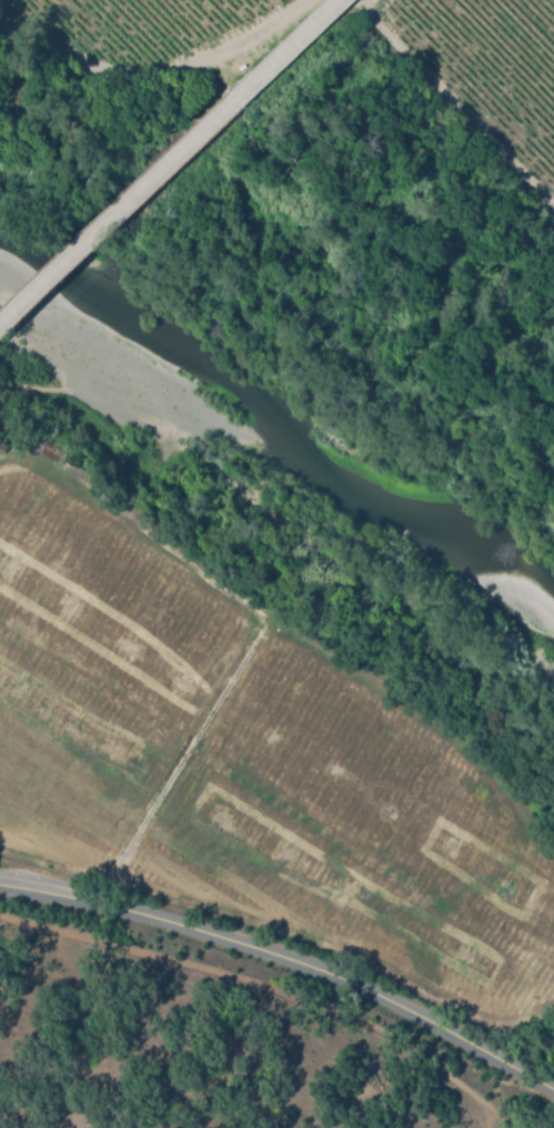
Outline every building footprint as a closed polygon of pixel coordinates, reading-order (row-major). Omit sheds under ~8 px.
[(51,402),(42,399),(43,398),(36,396),(38,389),(53,393),(51,402)]
